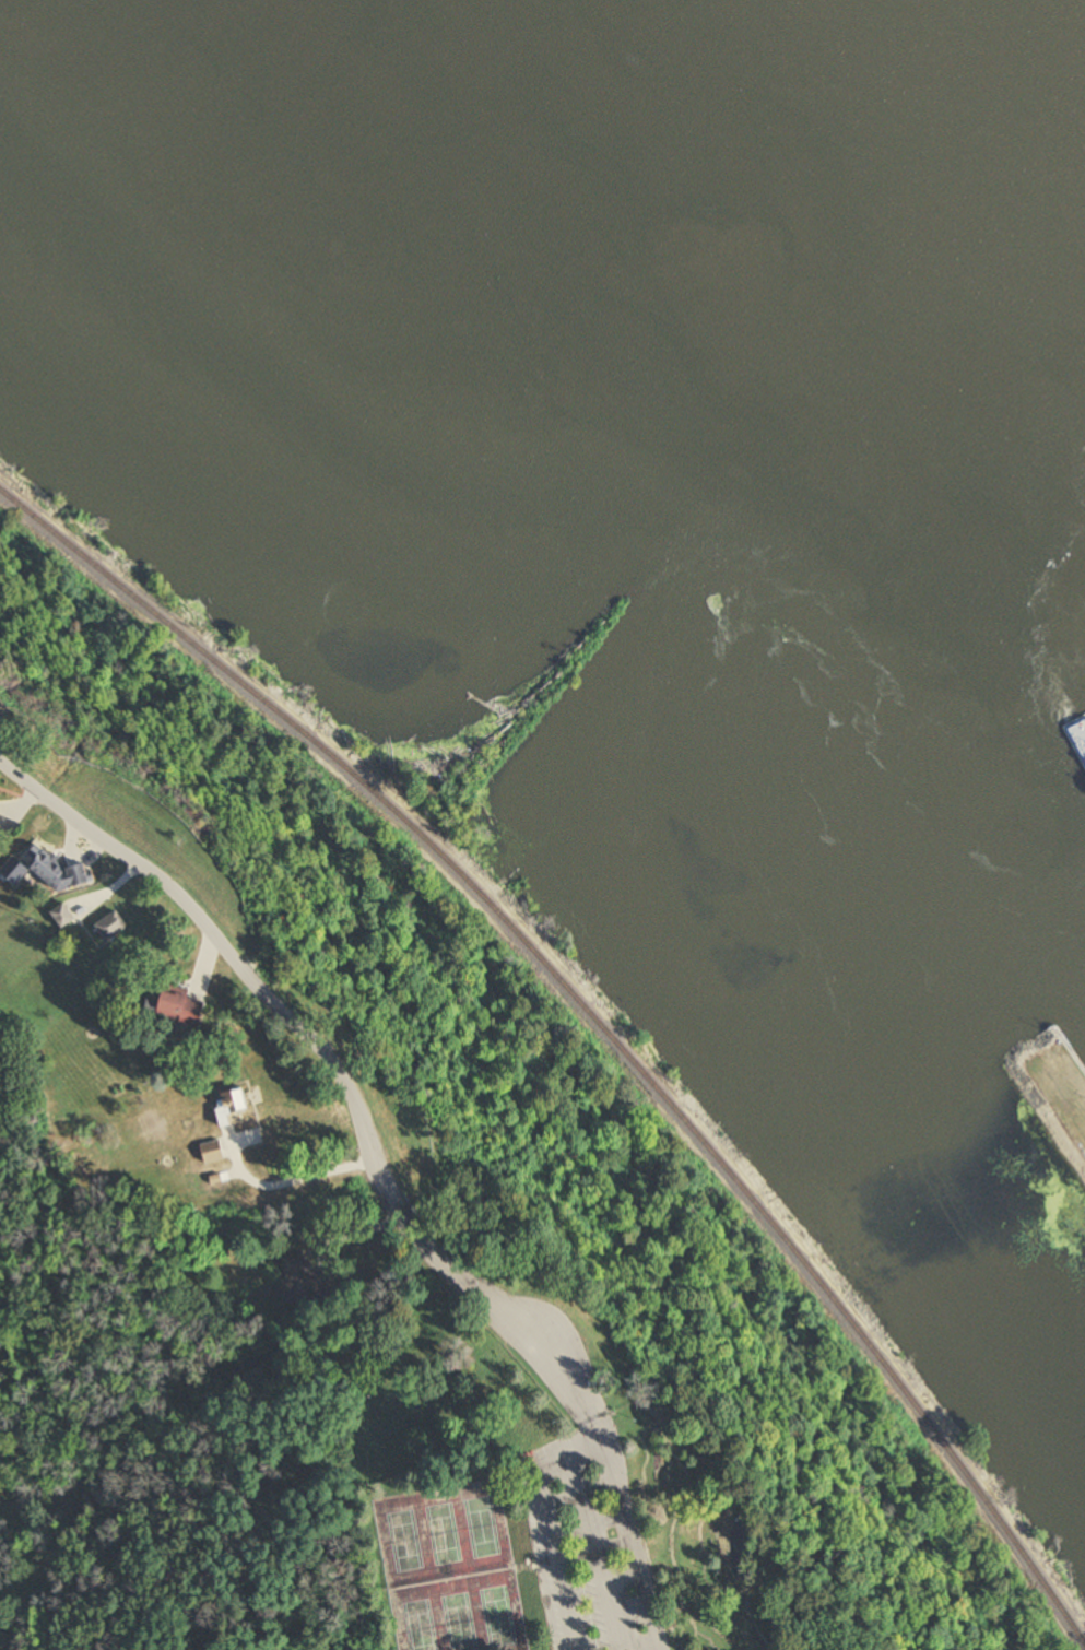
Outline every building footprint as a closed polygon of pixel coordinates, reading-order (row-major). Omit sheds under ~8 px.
[(3,826),(13,803),(0,798),(0,824),(3,826)] [(108,890),(105,870),(73,876),(68,851),(50,855),(58,899),(108,890)] [(87,925),(77,907),(61,916),(70,933),(87,925)] [(146,932),(134,915),(109,932),(121,949),(146,932)] [(182,991),(171,1023),(214,1038),(225,1007),(182,991)] [(261,1110),(254,1093),(232,1103),(240,1120),(261,1110)] [(229,1162),(225,1143),(205,1147),(209,1166),(229,1162)]
